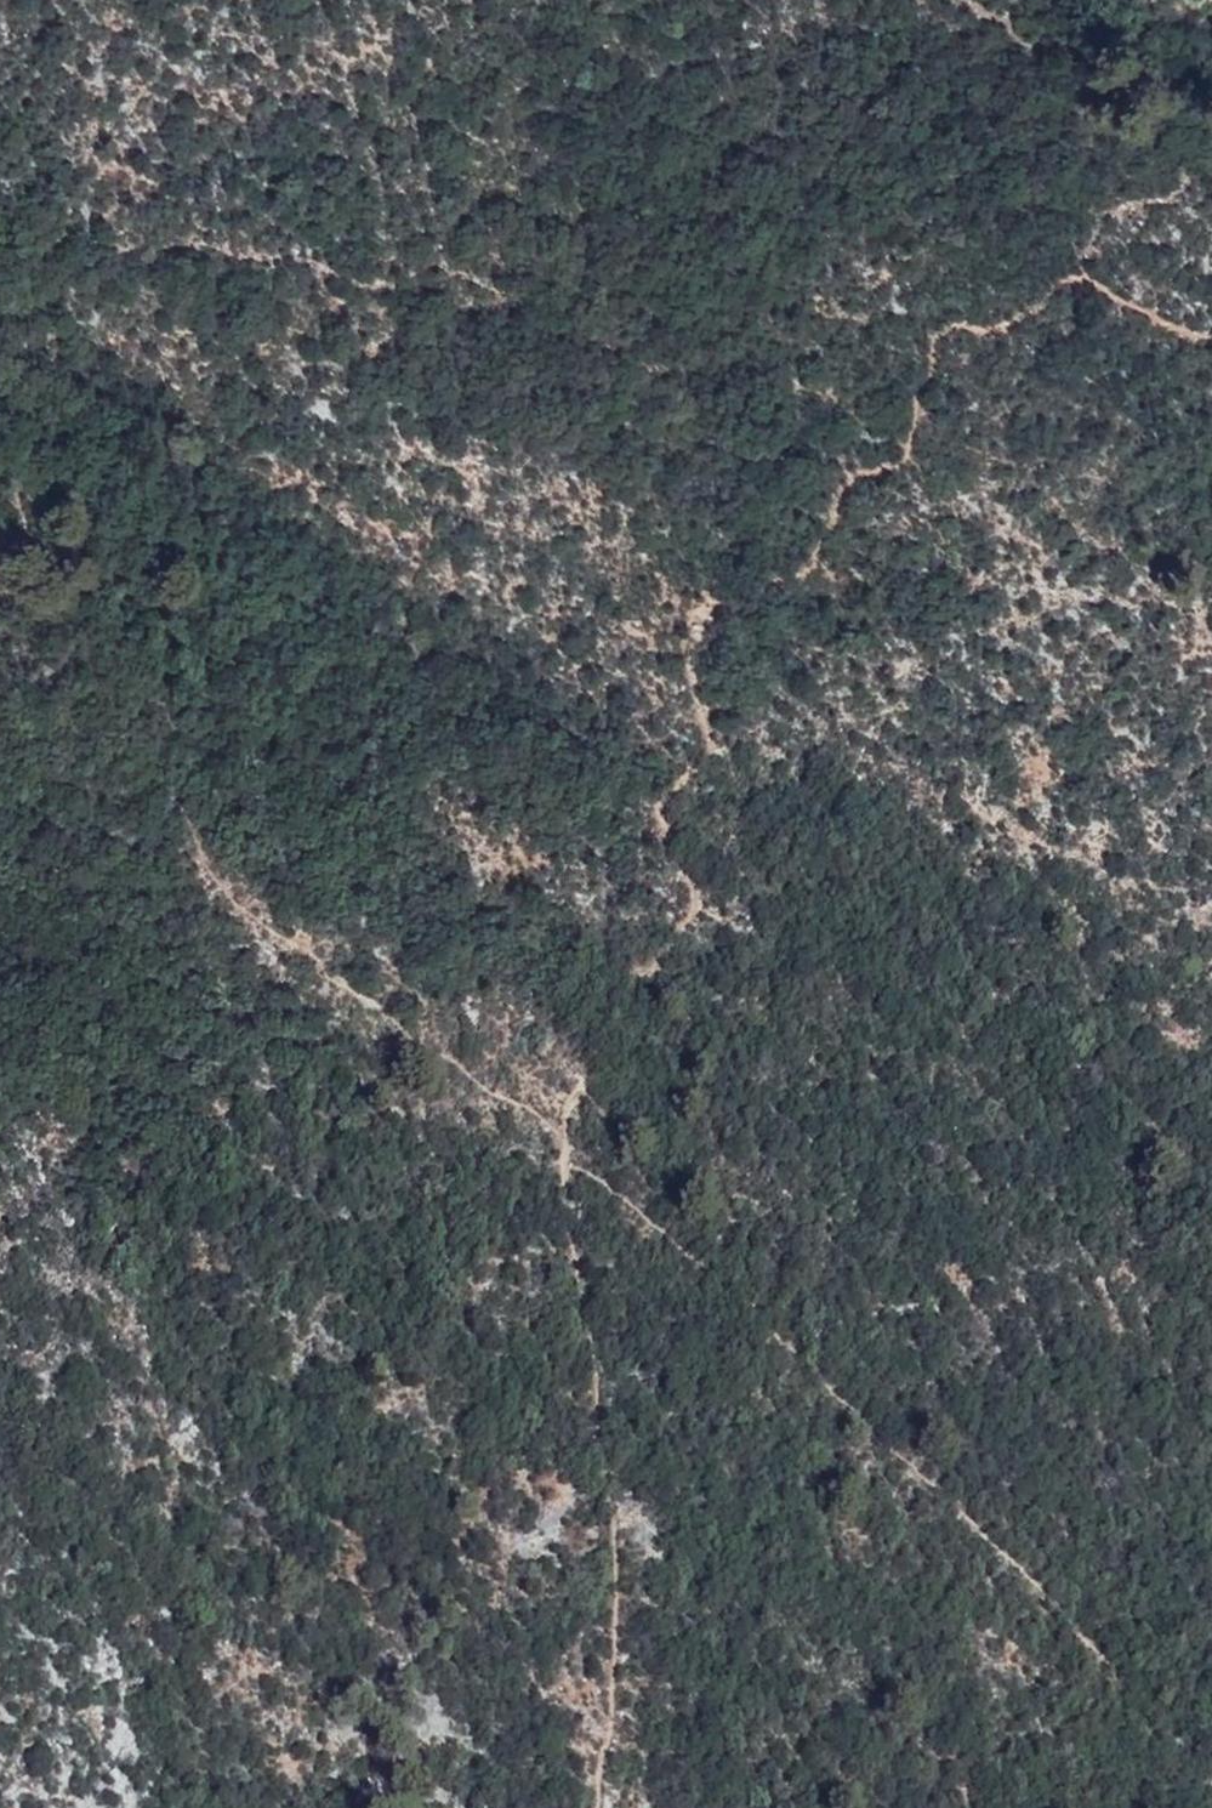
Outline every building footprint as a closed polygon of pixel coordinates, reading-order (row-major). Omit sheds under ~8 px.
[(1207,8),(1211,2),(1211,0),(1194,0),(1207,8)]
